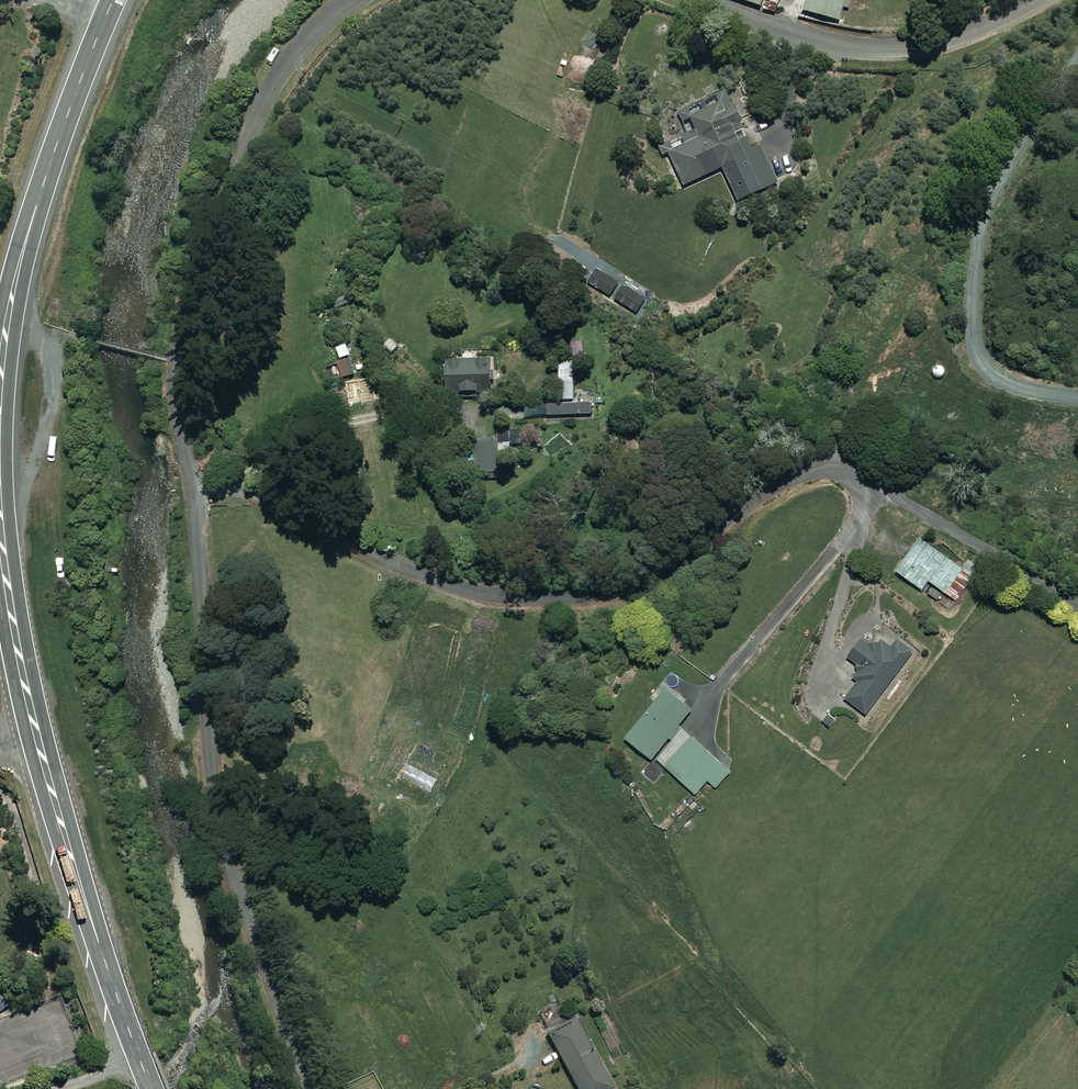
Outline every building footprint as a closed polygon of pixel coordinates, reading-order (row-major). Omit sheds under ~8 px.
[(776,11),(779,0),(765,0),(763,8),(776,11)] [(849,8),(851,0),(806,0),(804,9),(839,19),(842,6),(849,8)] [(749,141),(726,89),(679,110),(690,134),(666,145),(683,183),(723,165),(738,198),(776,181),(760,143),(752,147),(749,141)] [(490,357),(446,358),(447,388),(478,388),(491,387),(490,357)] [(573,363),(558,363),(558,399),(573,399),(573,363)] [(499,476),(497,439),(476,440),(478,477),(499,476)] [(973,576),(920,537),(895,569),(921,589),(928,580),(955,600),(973,576)] [(875,642),(860,631),(843,655),(858,665),(851,675),(855,678),(844,693),(840,698),(866,716),(913,652),(883,630),(875,642)] [(691,707),(664,686),(625,737),(652,758),(691,707)] [(688,734),(682,728),(656,757),(695,793),(707,780),(715,787),(729,771),(688,734)] [(0,984),(0,1010),(12,1002),(0,984)] [(575,1017),(548,1031),(556,1046),(578,1088),(611,1088),(613,1088),(575,1017)]
